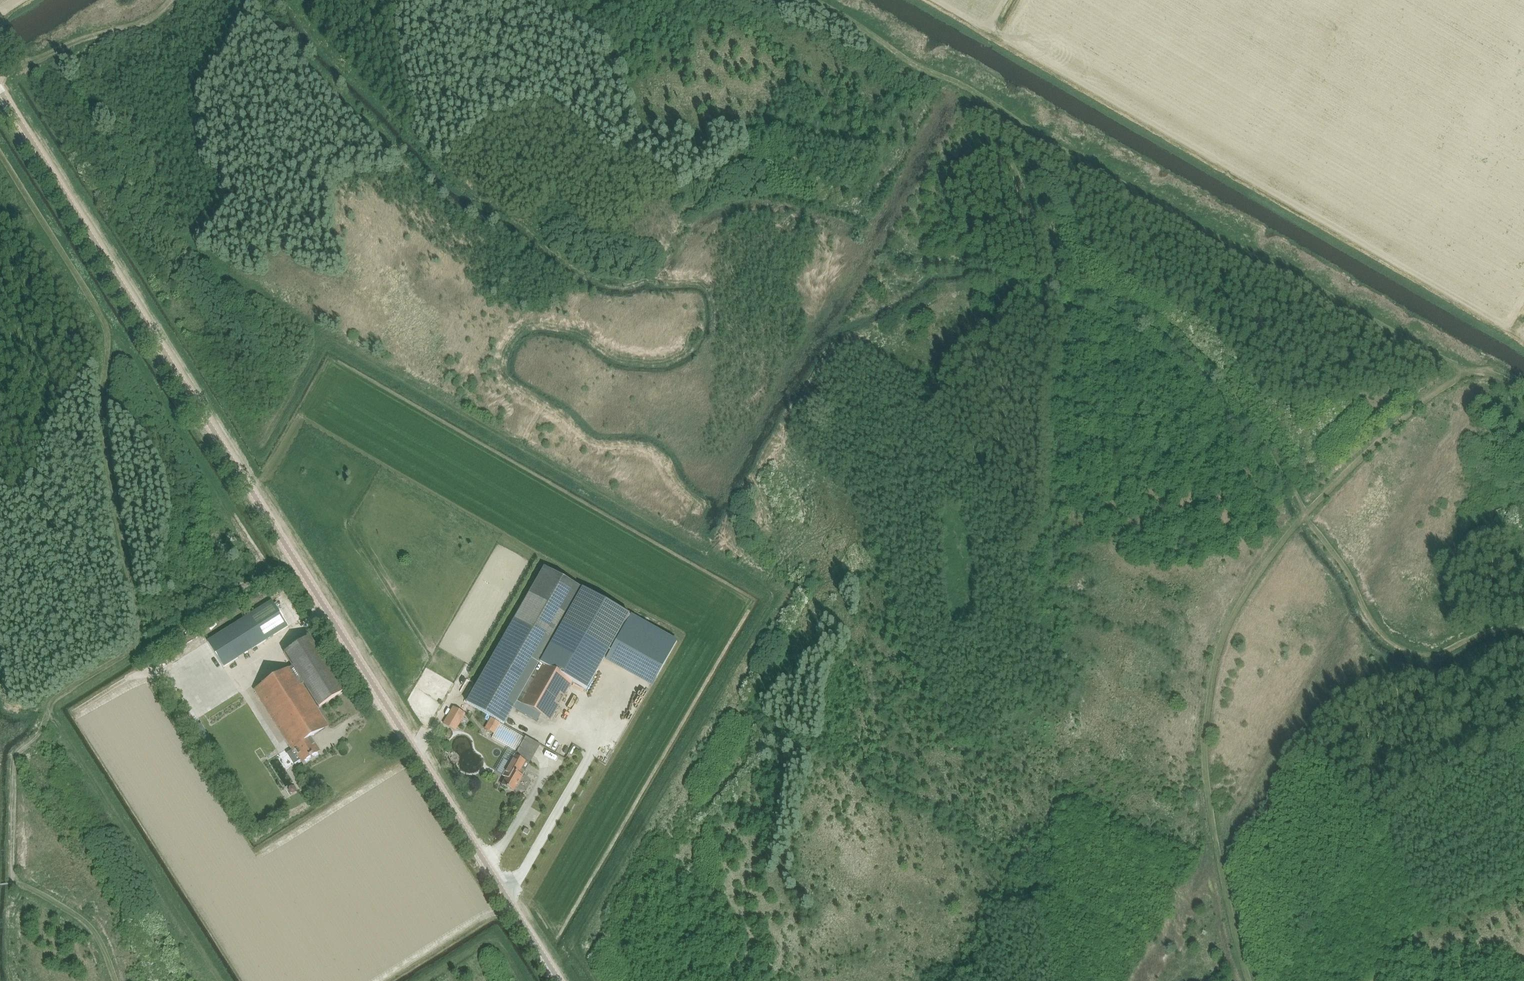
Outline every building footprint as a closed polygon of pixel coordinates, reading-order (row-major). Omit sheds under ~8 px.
[(588,652),(602,661),(628,616),(544,567),(466,703),(504,724),(517,701),(549,720),(588,652)] [(223,668),(288,627),(271,601),(207,641),(223,668)] [(634,639),(642,626),(637,623),(628,635),(634,639)] [(676,643),(647,627),(627,662),(655,679),(676,643)] [(328,726),(302,684),(303,683),(319,708),(345,692),(310,636),(284,652),(292,666),(254,690),(293,751),(287,755),(293,765),(301,760),(303,763),(319,752),(310,738),(328,726)] [(455,731),(465,714),(452,706),(442,724),(455,731)] [(494,734),(500,723),(491,718),(484,729),(494,734)] [(527,763),(536,747),(523,739),(514,755),(502,776),(506,778),(501,785),(513,792),(522,776),(525,771),(522,769),(526,762),(527,763)]
